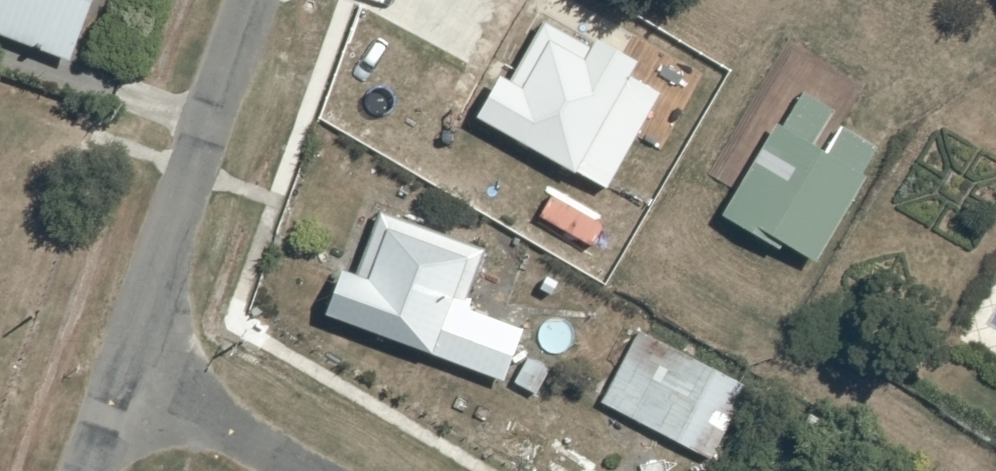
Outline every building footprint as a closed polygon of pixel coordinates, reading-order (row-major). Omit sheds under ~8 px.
[(68,61),(91,0),(0,0),(0,35),(68,61)] [(660,93),(629,75),(637,62),(596,39),(591,48),(543,21),(509,81),(499,75),(475,117),(606,190),(660,93)] [(727,209),(735,214),(730,222),(776,249),(781,241),(814,261),(865,176),(861,174),(878,146),(843,125),(826,154),(811,145),(832,110),(803,92),(782,128),(777,125),(727,209)] [(465,308),(486,251),(380,213),(357,276),(343,271),(326,316),(506,381),(524,330),(465,308)] [(640,332),(602,402),(708,459),(746,389),(640,332)]
